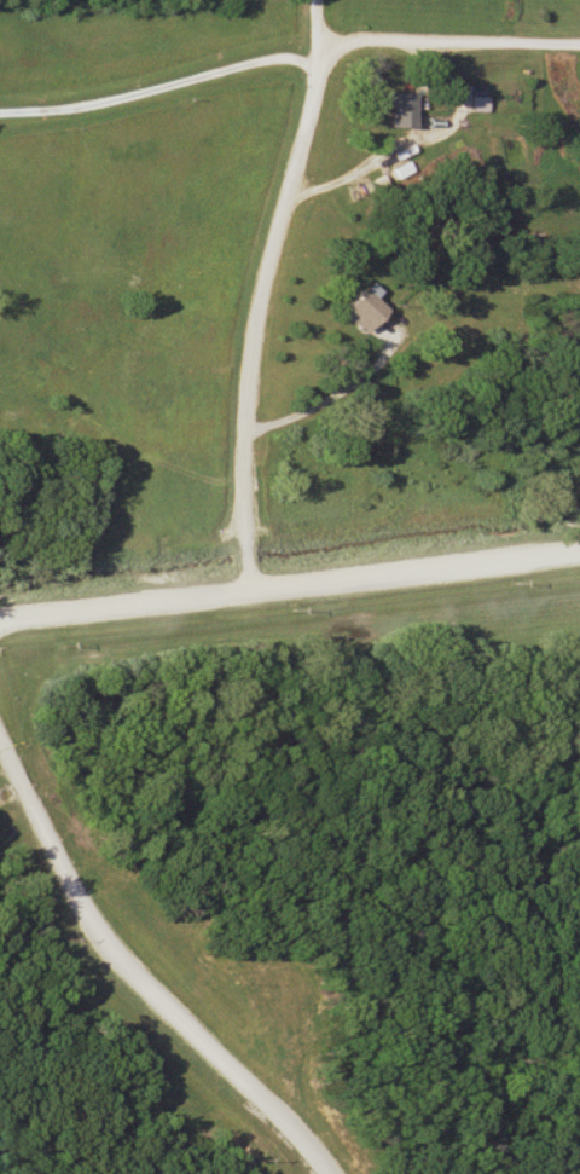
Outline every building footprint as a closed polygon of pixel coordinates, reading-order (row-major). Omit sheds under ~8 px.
[(380,129),(405,129),(406,94),(380,94),(380,129)] [(371,292),(362,282),(332,312),(353,333),(377,310),(365,298),(371,292)]
